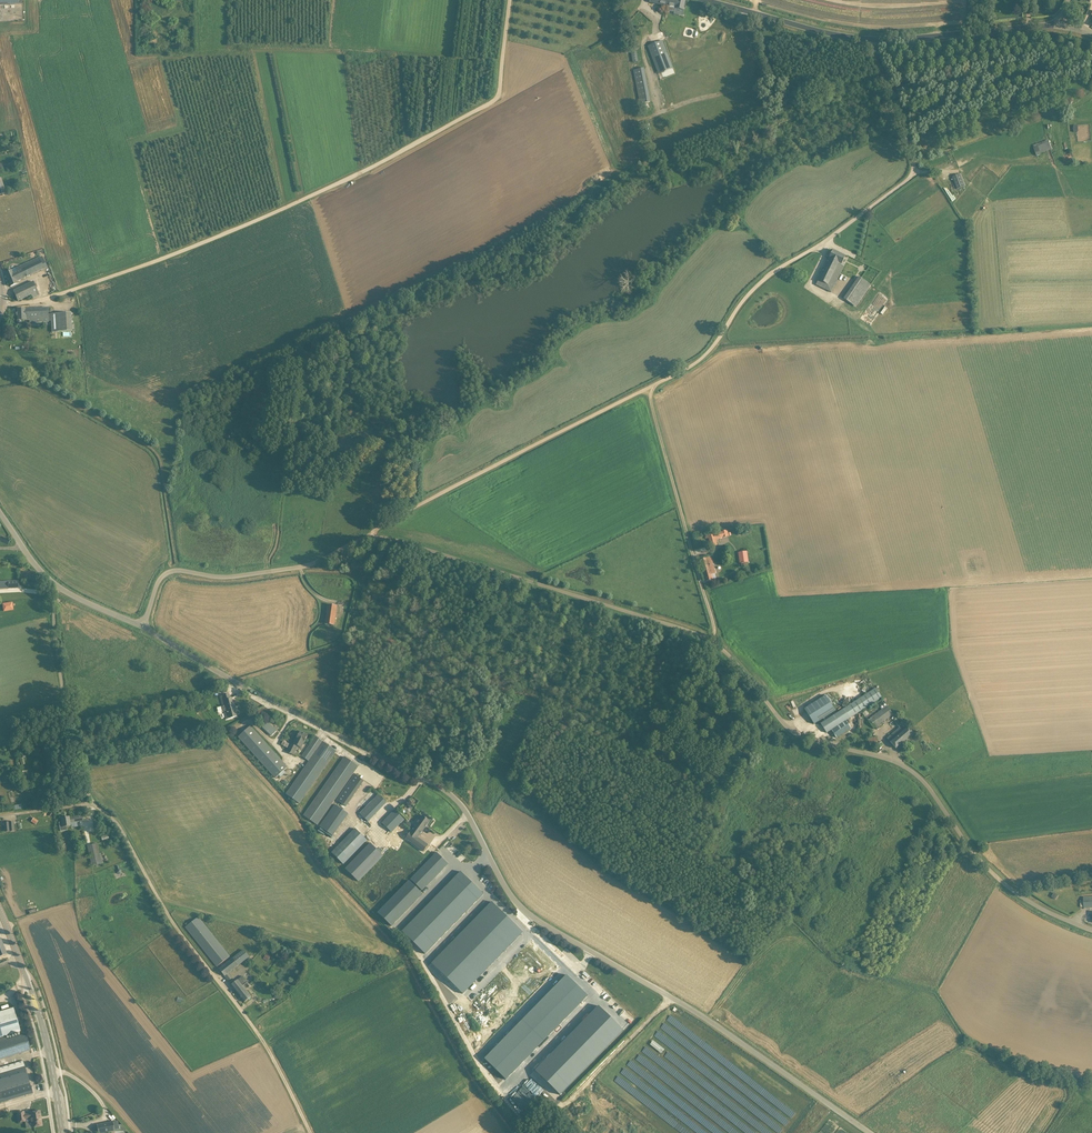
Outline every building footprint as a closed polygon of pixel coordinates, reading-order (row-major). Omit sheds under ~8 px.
[(683,11),(685,1),(682,0),(651,0),(650,2),(652,3),(666,6),(669,7),(668,10),(675,12),(675,9),(683,11)] [(682,100),(678,87),(680,87),(662,41),(648,46),(665,92),(666,92),(671,104),(682,100)] [(651,102),(645,68),(634,70),(640,104),(651,102)] [(1036,155),(1051,150),(1048,142),(1033,148),(1036,155)] [(964,186),(959,174),(952,177),(957,189),(964,186)] [(845,265),(842,264),(845,256),(833,250),(829,258),(816,285),(831,292),(845,265)] [(16,281),(44,269),(38,258),(16,268),(17,271),(13,273),(11,270),(5,273),(11,287),(17,283),(16,281)] [(858,308),(873,286),(868,283),(870,280),(864,276),(862,279),(858,277),(843,298),(858,308)] [(33,282),(13,291),(18,301),(31,295),(33,298),(39,295),(33,282)] [(51,321),(50,314),(48,314),(48,308),(25,309),(16,309),(17,321),(17,324),(17,325),(23,325),(22,321),(28,320),(29,323),(48,322),(48,321),(51,321)] [(72,331),(71,313),(51,314),(50,314),(51,321),(51,332),(72,331)] [(708,534),(711,547),(717,545),(716,540),(722,538),(721,531),(714,533),(714,532),(708,534)] [(738,552),(740,563),(748,562),(747,551),(738,552)] [(706,581),(713,579),(716,578),(715,574),(716,574),(711,557),(700,560),(701,564),(702,569),(706,581)] [(328,605),(325,624),(334,625),(337,606),(328,605)] [(938,645),(944,640),(939,634),(933,638),(938,645)] [(830,730),(842,723),(882,697),(876,688),(819,724),(825,734),(830,730)] [(228,699),(227,695),(220,697),(223,706),(221,707),(222,712),(224,712),(227,719),(237,717),(232,698),(228,699)] [(814,724),(835,710),(826,695),(804,709),(814,724)] [(874,729),(889,718),(893,714),(883,701),(878,705),(882,709),(867,720),(874,729)] [(267,722),(262,727),(272,736),(276,731),(267,722)] [(847,731),(842,723),(830,730),(836,739),(847,731)] [(278,756),(250,726),(238,737),(275,778),(287,767),(280,759),(283,757),(280,754),(278,756)] [(896,749),(913,734),(907,726),(902,730),(900,727),(887,738),(896,749)] [(301,748),(304,743),(308,736),(307,735),(304,733),(303,733),(300,732),(294,745),(291,744),(287,752),(293,755),(298,746),(301,748)] [(300,804),(332,757),(336,751),(316,736),(302,757),(309,761),(286,794),(300,804)] [(876,744),(875,738),(868,740),(870,746),(876,744)] [(340,763),(339,764),(308,809),(303,815),(317,825),(321,818),(358,766),(344,756),(340,763)] [(22,779),(29,777),(28,770),(20,772),(22,779)] [(334,836),(349,812),(335,804),(320,827),(334,836)] [(392,833),(404,819),(395,810),(382,823),(392,833)] [(59,822),(60,831),(67,830),(67,827),(71,826),(70,823),(83,820),(82,816),(69,818),(69,817),(61,818),(62,822),(59,822)] [(430,821),(422,816),(410,833),(405,839),(423,852),(428,845),(418,837),(430,821)] [(410,829),(413,826),(406,821),(403,824),(410,829)] [(15,831),(14,822),(4,823),(5,832),(15,831)] [(394,835),(402,840),(407,832),(399,827),(394,835)] [(367,840),(355,829),(331,853),(343,865),(367,840)] [(101,863),(97,843),(87,846),(92,865),(101,863)] [(345,871),(358,883),(382,857),(369,845),(345,871)] [(436,852),(424,866),(435,877),(448,864),(436,852)] [(424,866),(417,872),(429,884),(435,877),(424,866)] [(417,872),(411,879),(423,890),(429,884),(417,872)] [(461,872),(449,883),(461,894),(472,883),(461,872)] [(409,881),(387,904),(401,917),(423,894),(409,881)] [(449,883),(433,900),(444,912),(461,894),(449,883)] [(472,883),(461,894),(472,906),(484,894),(472,883)] [(461,894),(444,912),(456,923),(472,906),(461,894)] [(1083,897),(1084,908),(1091,908),(1091,896),(1083,897)] [(433,900),(426,907),(437,919),(444,912),(433,900)] [(485,908),(479,915),(495,930),(501,924),(507,917),(492,902),(485,908)] [(387,904),(378,913),(392,926),(401,917),(387,904)] [(426,907),(419,915),(430,926),(437,919),(426,907)] [(444,912),(437,919),(449,930),(456,923),(444,912)] [(419,915),(412,922),(423,933),(430,926),(419,915)] [(479,915),(472,921),(488,937),(495,930),(479,915)] [(186,927),(217,967),(230,957),(198,917),(189,924),(188,922),(185,924),(187,926),(186,927)] [(501,924),(495,930),(510,945),(516,939),(523,932),(507,917),(501,924)] [(437,919),(430,926),(442,937),(449,930),(437,919)] [(472,921),(466,928),(482,943),(488,937),(472,921)] [(412,922),(402,932),(414,943),(425,954),(435,944),(423,933),(412,922)] [(430,926),(423,933),(435,944),(442,937),(430,926)] [(466,928),(460,934),(476,949),(482,943),(466,928)] [(495,930),(488,937),(504,952),(510,945),(495,930)] [(460,934),(454,941),(470,956),(476,949),(460,934)] [(488,937),(482,943),(498,958),(504,952),(488,937)] [(530,940),(522,949),(543,970),(552,961),(530,940)] [(448,947),(441,954),(445,957),(448,960),(452,964),(455,967),(457,969),(463,962),(470,956),(454,941),(448,947)] [(482,943),(476,949),(492,965),(498,958),(482,943)] [(229,973),(235,968),(239,965),(250,957),(244,949),(233,958),(219,969),(228,981),(232,978),(229,973)] [(456,1017),(449,1025),(453,1028),(458,1033),(462,1038),(467,1042),(471,1046),(478,1038),(492,1024),(511,1004),(543,970),(522,949),(489,983),(470,1003),(456,1017)] [(476,949),(470,956),(485,971),(492,965),(476,949)] [(263,959),(267,962),(271,955),(267,953),(263,959)] [(441,954),(432,964),(435,967),(439,970),(442,974),(445,977),(449,980),(452,984),(456,987),(459,990),(463,994),(473,984),(469,980),(465,977),(462,973),(459,970),(457,969),(455,967),(452,964),(448,960),(445,957),(441,954)] [(463,962),(457,969),(459,970),(462,973),(465,977),(469,980),(473,984),(479,978),(485,971),(470,956),(463,962)] [(566,975),(553,989),(564,999),(577,985),(566,975)] [(252,996),(246,990),(250,987),(247,983),(248,982),(242,976),(238,979),(231,985),(236,991),(245,1002),(252,996)] [(577,985),(564,999),(575,1010),(588,996),(577,985)] [(545,996),(535,1007),(546,1018),(564,999),(553,989),(545,996)] [(564,999),(546,1018),(556,1028),(567,1017),(575,1010),(564,999)] [(598,1006),(582,1022),(583,1023),(587,1027),(591,1030),(594,1034),(598,1037),(602,1041),(607,1046),(623,1030),(598,1006)] [(524,1018),(522,1020),(533,1031),(546,1018),(535,1007),(524,1018)] [(14,1033),(20,1031),(13,1008),(7,1009),(0,1012),(0,1037),(14,1033)] [(546,1018),(533,1031),(544,1041),(556,1028),(546,1018)] [(522,1020),(510,1033),(521,1044),(533,1031),(522,1020)] [(582,1022),(562,1043),(564,1044),(567,1047),(571,1051),(574,1054),(578,1058),(582,1061),(587,1067),(607,1046),(602,1041),(598,1037),(594,1034),(591,1030),(587,1027),(583,1023),(582,1022)] [(533,1031),(521,1044),(531,1054),(544,1041),(533,1031)] [(506,1037),(497,1046),(508,1057),(521,1044),(510,1033),(506,1037)] [(0,1041),(0,1059),(31,1049),(26,1034),(0,1041)] [(654,1041),(651,1044),(661,1053),(663,1050),(654,1041)] [(562,1043),(542,1063),(544,1064),(547,1068),(551,1071),(554,1075),(558,1078),(562,1082),(567,1087),(587,1067),(582,1061),(578,1058),(574,1054),(571,1051),(567,1047),(564,1044),(562,1043)] [(521,1044),(508,1057),(519,1067),(527,1058),(531,1054),(521,1044)] [(492,1051),(484,1059),(496,1070),(508,1057),(497,1046),(492,1051)] [(508,1057),(496,1070),(506,1080),(513,1072),(519,1067),(508,1057)] [(1,1092),(30,1083),(23,1061),(0,1068),(0,1092),(1,1092)] [(542,1063),(535,1071),(536,1072),(540,1075),(544,1079),(547,1082),(551,1086),(554,1090),(560,1095),(567,1087),(562,1082),(558,1078),(554,1075),(551,1071),(547,1068),(544,1064),(542,1063)] [(30,1083),(1,1092),(4,1102),(33,1093),(30,1083)] [(24,1111),(17,1113),(18,1122),(26,1121),(25,1119),(31,1118),(31,1123),(33,1122),(34,1127),(42,1126),(40,1111),(30,1112),(30,1113),(24,1114),(24,1111)] [(96,1125),(98,1132),(105,1132),(114,1131),(119,1130),(117,1121),(112,1122),(112,1121),(96,1125)]
